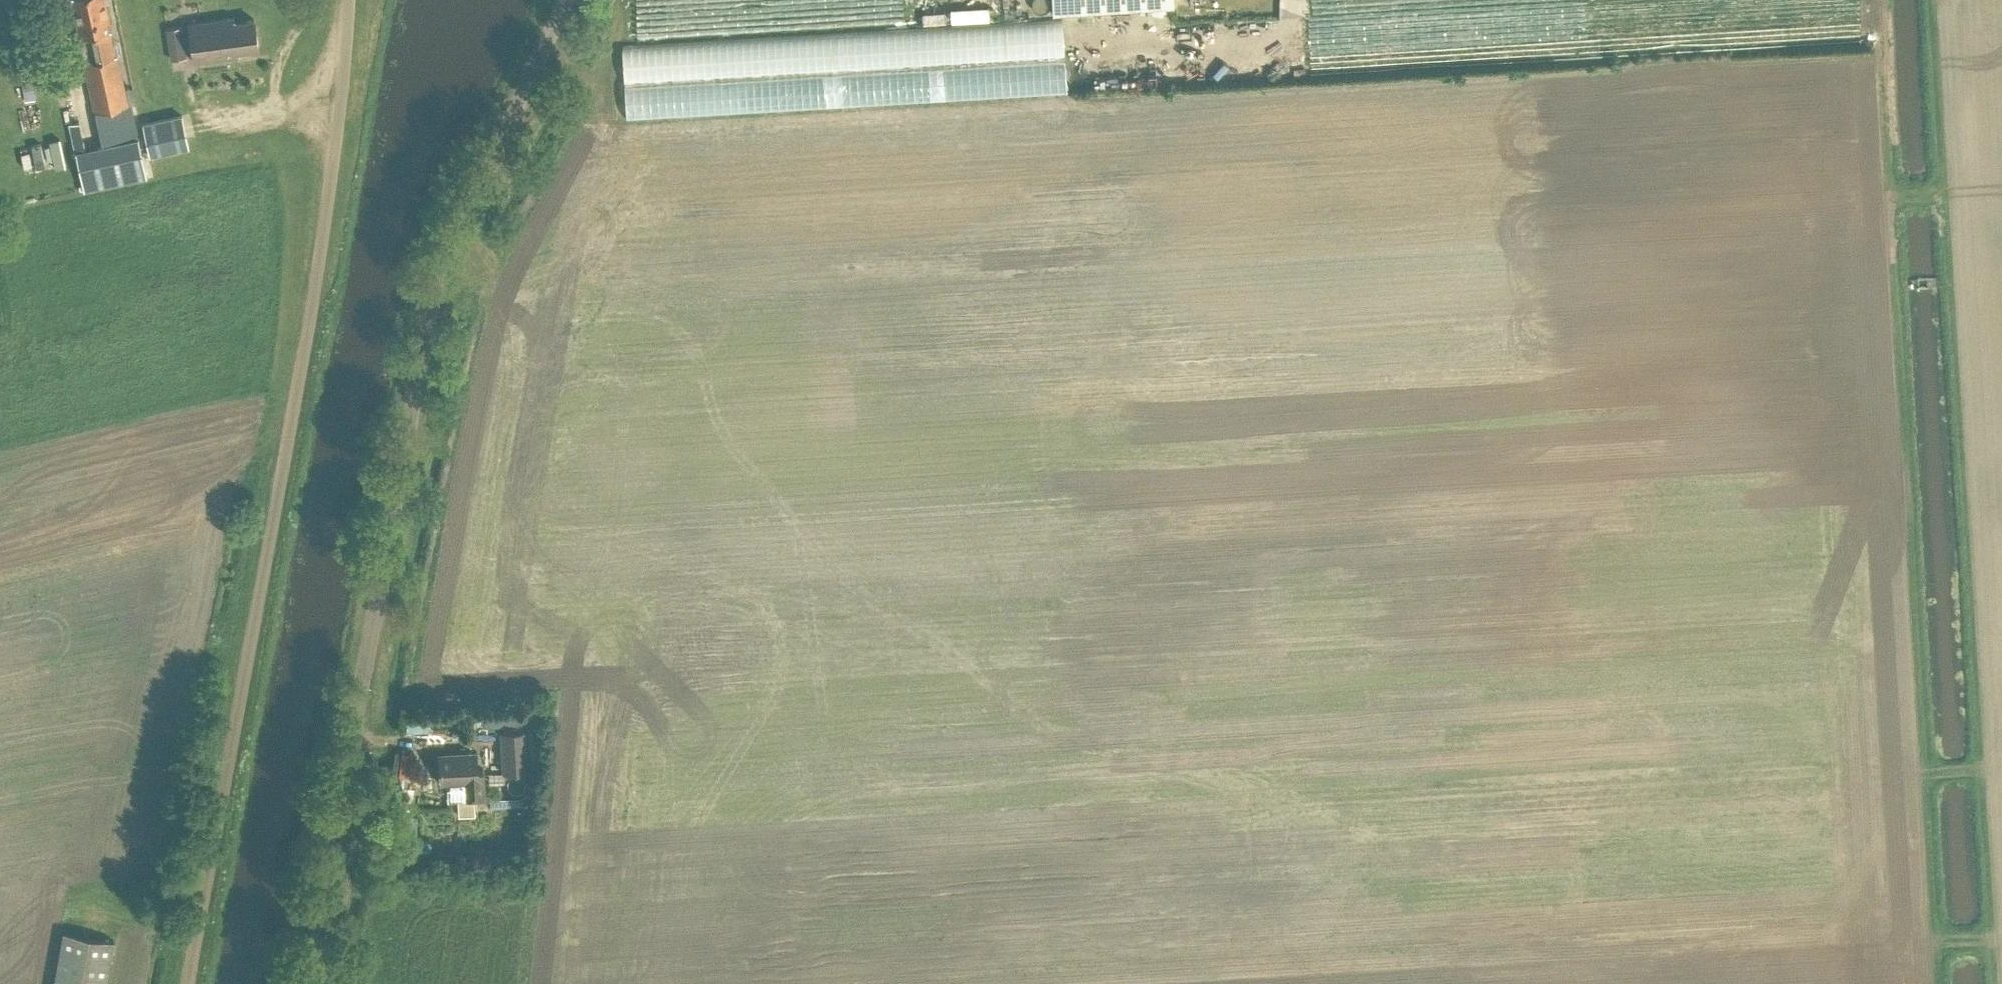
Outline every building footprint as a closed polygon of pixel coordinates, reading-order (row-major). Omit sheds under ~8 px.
[(85,60),(95,111),(136,102),(133,87),(125,89),(118,54),(116,54),(111,29),(112,29),(106,0),(72,0),(85,60)] [(1174,0),(1052,0),(1053,13),(1174,6),(1174,0)] [(984,18),(983,5),(945,7),(946,20),(984,18)] [(255,18),(236,21),(235,16),(190,22),(196,61),(242,54),(242,50),(259,47),(255,18)] [(1060,20),(615,42),(618,116),(1064,94),(1060,20)] [(167,54),(185,52),(182,27),(165,29),(167,54)] [(20,69),(25,100),(35,98),(40,66),(20,69)] [(181,114),(142,122),(150,156),(189,147),(181,114)] [(85,149),(83,137),(72,140),(75,151),(85,149)] [(56,168),(65,166),(59,138),(50,140),(56,168)] [(31,145),(36,168),(45,166),(40,143),(31,145)] [(24,167),(31,165),(29,151),(21,153),(24,167)] [(485,709),(486,723),(524,722),(524,707),(485,709)] [(500,730),(502,771),(530,770),(528,728),(500,730)] [(440,782),(465,781),(466,797),(485,796),(484,780),(484,768),(478,768),(477,750),(439,752),(440,782)] [(489,782),(503,781),(503,772),(489,773),(489,782)] [(113,939),(64,930),(55,983),(106,983),(113,939)]
